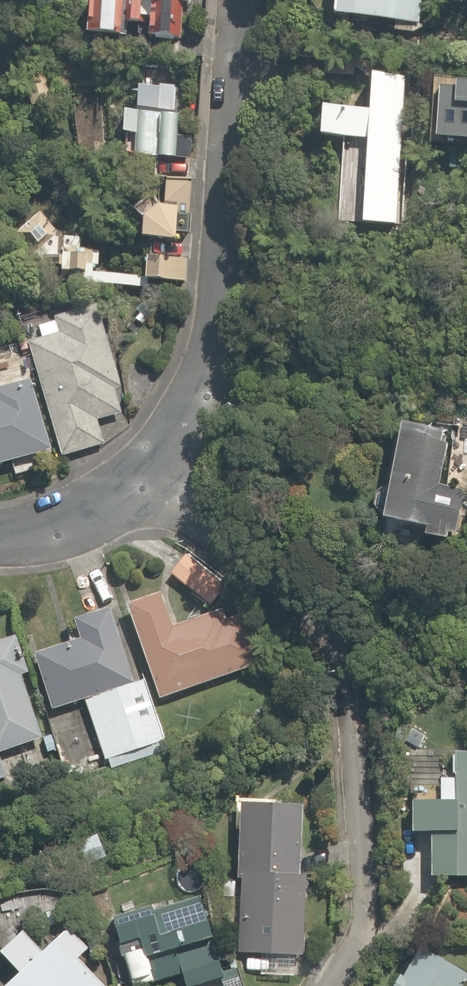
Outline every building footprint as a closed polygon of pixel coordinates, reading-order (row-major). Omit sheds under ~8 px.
[(77,38),(121,39),(121,25),(144,25),(144,40),(187,41),(188,0),(77,0),(77,38)] [(315,21),(408,27),(410,0),(317,0),(315,21)] [(172,87),(106,84),(105,137),(124,138),(123,159),(170,161),(172,87)] [(420,84),(419,144),(457,145),(457,136),(466,136),(466,84),(420,84)] [(180,237),(184,172),(154,171),(152,211),(124,210),(122,244),(163,246),(164,236),(180,237)] [(78,232),(47,231),(45,274),(75,275),(75,287),(135,289),(135,279),(120,279),(120,265),(95,264),(96,253),(78,252),(78,232)] [(185,262),(140,261),(139,285),(184,286),(185,262)] [(93,301),(20,322),(57,454),(102,441),(95,416),(123,408),(93,301)] [(24,379),(0,388),(0,457),(46,440),(24,379)] [(431,440),(381,434),(370,524),(415,529),(413,541),(449,546),(455,494),(425,490),(431,440)] [(185,549),(168,573),(209,602),(226,578),(185,549)] [(155,587),(123,600),(161,696),(255,659),(233,605),(172,629),(155,587)] [(134,680),(109,606),(71,619),(77,635),(29,652),(48,707),(83,695),(104,758),(167,737),(147,676),(134,680)] [(44,732),(9,639),(0,643),(0,749),(44,732)] [(453,746),(452,771),(433,770),(432,801),(403,800),(403,829),(429,830),(427,873),(466,874),(466,746),(453,746)] [(300,797),(238,796),(238,951),(299,951),(300,797)] [(199,892),(106,918),(124,984),(179,968),(183,983),(219,973),(222,985),(243,985),(235,958),(219,963),(199,892)] [(12,966),(0,980),(0,985),(100,985),(105,980),(73,951),(82,940),(65,925),(46,947),(18,922),(0,943),(0,955),(12,966)] [(417,943),(394,985),(459,985),(466,972),(466,970),(417,943)]
